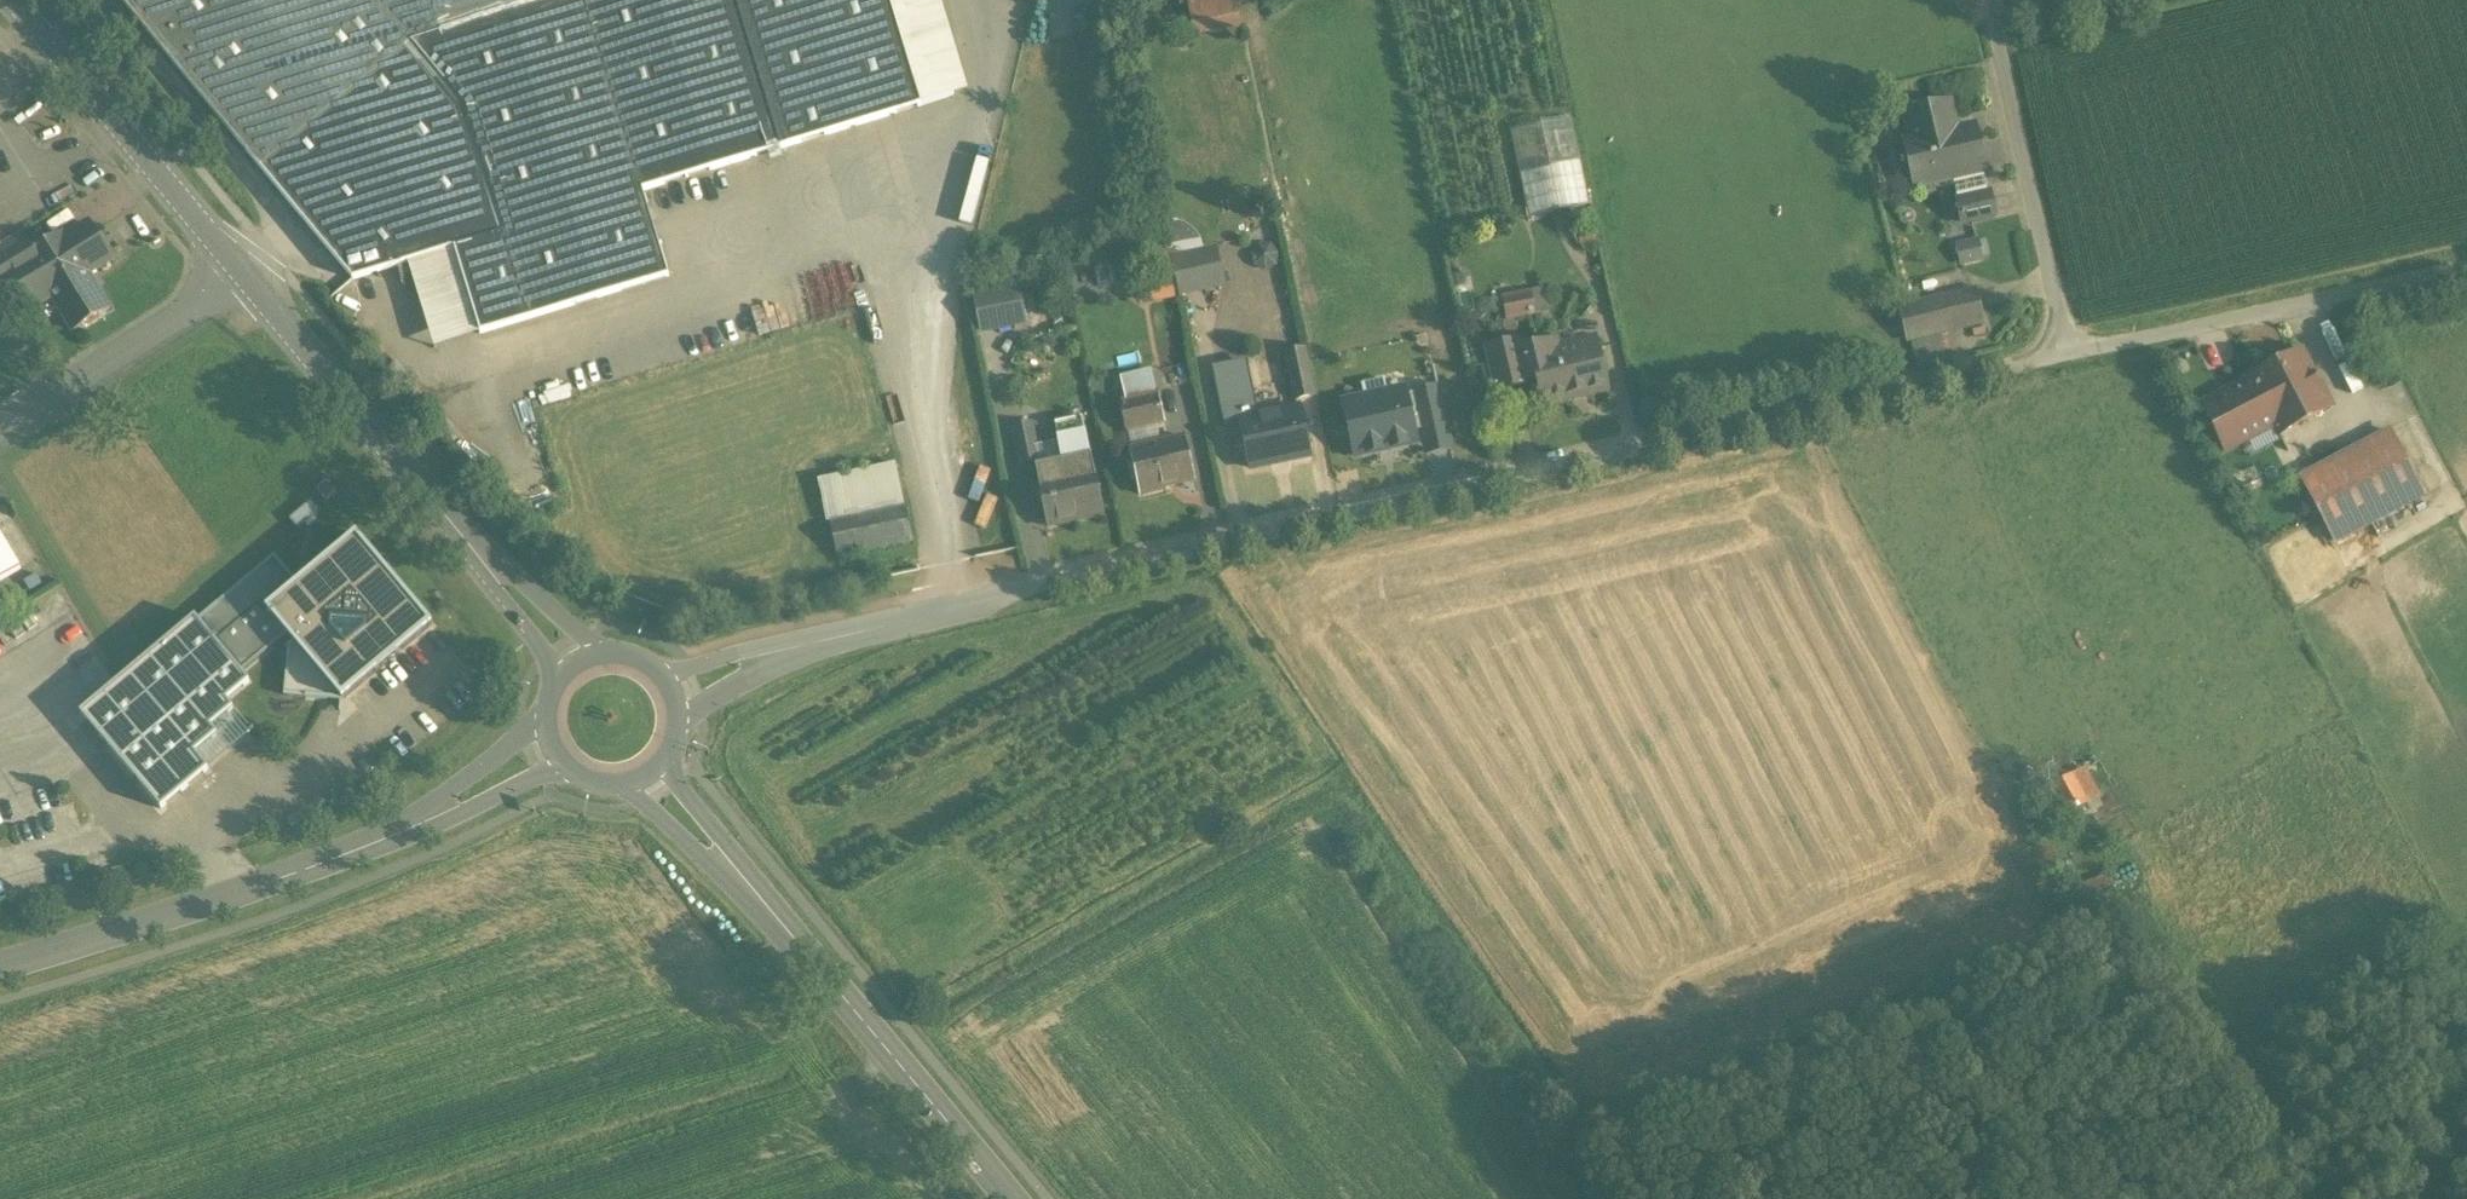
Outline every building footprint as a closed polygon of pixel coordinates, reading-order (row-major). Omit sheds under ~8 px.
[(352,281),(453,250),(479,335),(668,277),(642,192),(920,107),(887,0),(119,0),(352,281)] [(1187,3),(1193,37),(1241,29),(1235,0),(1202,0),(1187,3)] [(1947,103),(1903,113),(1909,141),(1902,143),(1912,186),(1950,178),(1982,170),(1983,170),(1973,126),(1954,131),(1947,103)] [(1571,118),(1509,131),(1528,219),(1590,206),(1571,118)] [(1982,170),(1950,178),(1956,204),(1946,206),(1951,225),(1961,223),(1961,224),(1993,216),(1982,170)] [(87,226),(35,260),(37,263),(14,277),(29,300),(48,288),(62,309),(59,311),(74,335),(111,311),(99,292),(97,293),(85,275),(108,260),(87,226)] [(0,246),(0,263),(26,246),(19,235),(0,246)] [(1977,243),(1956,248),(1960,264),(1981,259),(1977,243)] [(0,263),(0,286),(14,277),(37,263),(35,260),(26,246),(0,263)] [(1215,250),(1172,259),(1179,294),(1222,285),(1215,250)] [(985,327),(1033,323),(1029,284),(982,288),(985,327)] [(1528,295),(1504,300),(1508,319),(1532,314),(1528,295)] [(1939,299),(1899,309),(1906,341),(1947,331),(1939,299)] [(1516,342),(1487,349),(1497,391),(1526,384),(1525,382),(1518,351),(1516,342)] [(1538,355),(1531,357),(1536,379),(1542,404),(1606,390),(1595,342),(1538,355)] [(1536,347),(1518,351),(1525,382),(1536,379),(1531,357),(1538,355),(1536,347)] [(1305,349),(1286,353),(1295,400),(1314,396),(1305,349)] [(2300,351),(2247,378),(2272,425),(2278,436),(2330,408),(2300,351)] [(1387,393),(1404,389),(1406,388),(1403,372),(1383,376),(1387,393)] [(1241,376),(1214,382),(1224,427),(1240,424),(1240,422),(1251,420),(1248,407),(1253,405),(1252,397),(1246,399),(1241,376)] [(1364,398),(1342,403),(1354,457),(1416,443),(1414,432),(1406,396),(1404,389),(1387,393),(1386,393),(1383,381),(1361,386),(1364,398)] [(2249,382),(2200,407),(2223,451),(2272,425),(2249,382)] [(1406,396),(1414,432),(1422,430),(1428,456),(1451,451),(1445,425),(1446,425),(1437,388),(1406,396)] [(1152,393),(1114,402),(1120,430),(1158,421),(1152,393)] [(1251,420),(1240,422),(1240,424),(1250,470),(1308,458),(1298,410),(1251,420)] [(1061,462),(1035,468),(1038,483),(1037,483),(1047,528),(1102,516),(1081,418),(1053,424),(1061,462)] [(1031,424),(1011,428),(1019,466),(1039,462),(1031,424)] [(2388,433),(2300,478),(2334,543),(2422,497),(2388,433)] [(1178,437),(1125,450),(1136,496),(1159,490),(1159,487),(1188,480),(1178,437)] [(831,523),(899,510),(892,470),(813,485),(822,528),(832,526),(831,523)] [(899,510),(831,523),(832,526),(838,557),(911,542),(905,509),(899,510)] [(20,571),(0,536),(0,583),(20,571)] [(356,536),(297,585),(273,557),(196,621),(241,674),(286,637),(292,644),(287,648),(283,698),(338,705),(431,627),(356,536)] [(194,619),(79,716),(160,811),(208,771),(194,755),(216,737),(210,729),(232,710),(226,703),(249,684),(241,674),(196,621),(194,619)] [(2082,768),(2065,776),(2078,803),(2095,795),(2082,768)]
